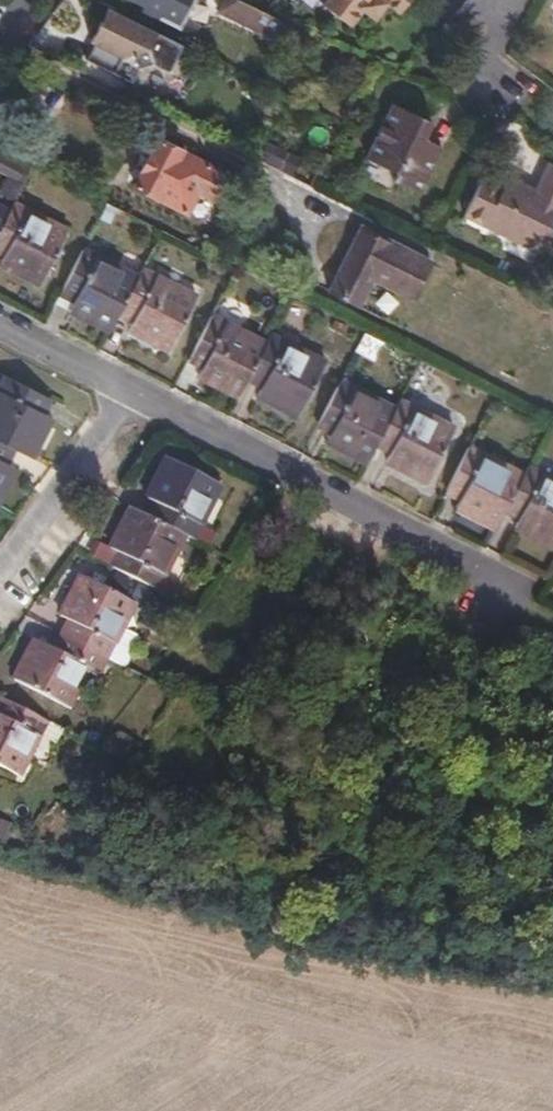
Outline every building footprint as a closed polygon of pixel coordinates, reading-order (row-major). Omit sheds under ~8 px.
[(172,0),(140,0),(150,6),(147,12),(178,27),(188,9),(172,0)] [(280,21),(236,0),(230,0),(224,13),(274,37),(280,21)] [(327,6),(349,25),(362,8),(367,12),(378,19),(389,4),(401,14),(412,0),(332,0),(327,6)] [(354,28),(367,12),(362,8),(349,25),(354,28)] [(148,85),(163,56),(112,29),(97,59),(148,85)] [(422,137),(429,121),(396,105),(368,159),(400,175),(398,182),(421,194),(445,148),(427,139),(422,137)] [(434,124),(429,121),(422,137),(427,139),(434,124)] [(223,202),(235,177),(164,141),(141,188),(189,211),(200,192),(223,202)] [(26,164),(1,154),(0,156),(0,173),(19,181),(26,164)] [(539,191),(513,178),(509,185),(489,175),(468,217),(547,256),(552,244),(552,164),(539,191)] [(0,236),(0,251),(8,256),(4,265),(43,285),(70,230),(16,203),(11,213),(0,236)] [(11,213),(0,207),(0,236),(11,213)] [(414,297),(430,261),(363,230),(334,291),(360,304),(374,277),(414,297)] [(113,332),(123,312),(140,277),(87,249),(64,296),(76,302),(73,310),(113,332)] [(140,277),(123,312),(137,320),(132,330),(172,350),(199,297),(145,269),(140,277)] [(242,395),(247,388),(270,342),(217,315),(194,359),(207,366),(203,375),(242,395)] [(270,342),(247,388),(299,416),(326,363),(274,336),(270,342)] [(369,463),(379,445),(397,409),(344,381),(320,426),(333,433),(329,442),(369,463)] [(18,450),(33,458),(54,418),(0,390),(0,441),(18,450)] [(397,409),(379,445),(393,452),(390,460),(430,482),(457,428),(402,400),(397,409)] [(18,450),(0,441),(0,503),(19,469),(10,465),(18,450)] [(498,529),(508,510),(527,474),(472,446),(449,492),(463,499),(458,509),(498,529)] [(147,516),(186,536),(195,540),(223,486),(168,458),(148,496),(154,501),(147,516)] [(508,510),(522,518),(519,526),(552,543),(552,476),(532,465),(527,474),(508,510)] [(159,588),(186,536),(147,516),(132,509),(112,547),(122,553),(115,566),(159,588)] [(64,637),(108,659),(136,604),(83,577),(62,617),(72,622),(64,637)] [(101,673),(108,659),(64,637),(57,652),(36,641),(15,680),(71,707),(90,668),(101,673)] [(48,720),(5,699),(0,707),(0,764),(24,776),(44,736),(41,733),(48,720)]
